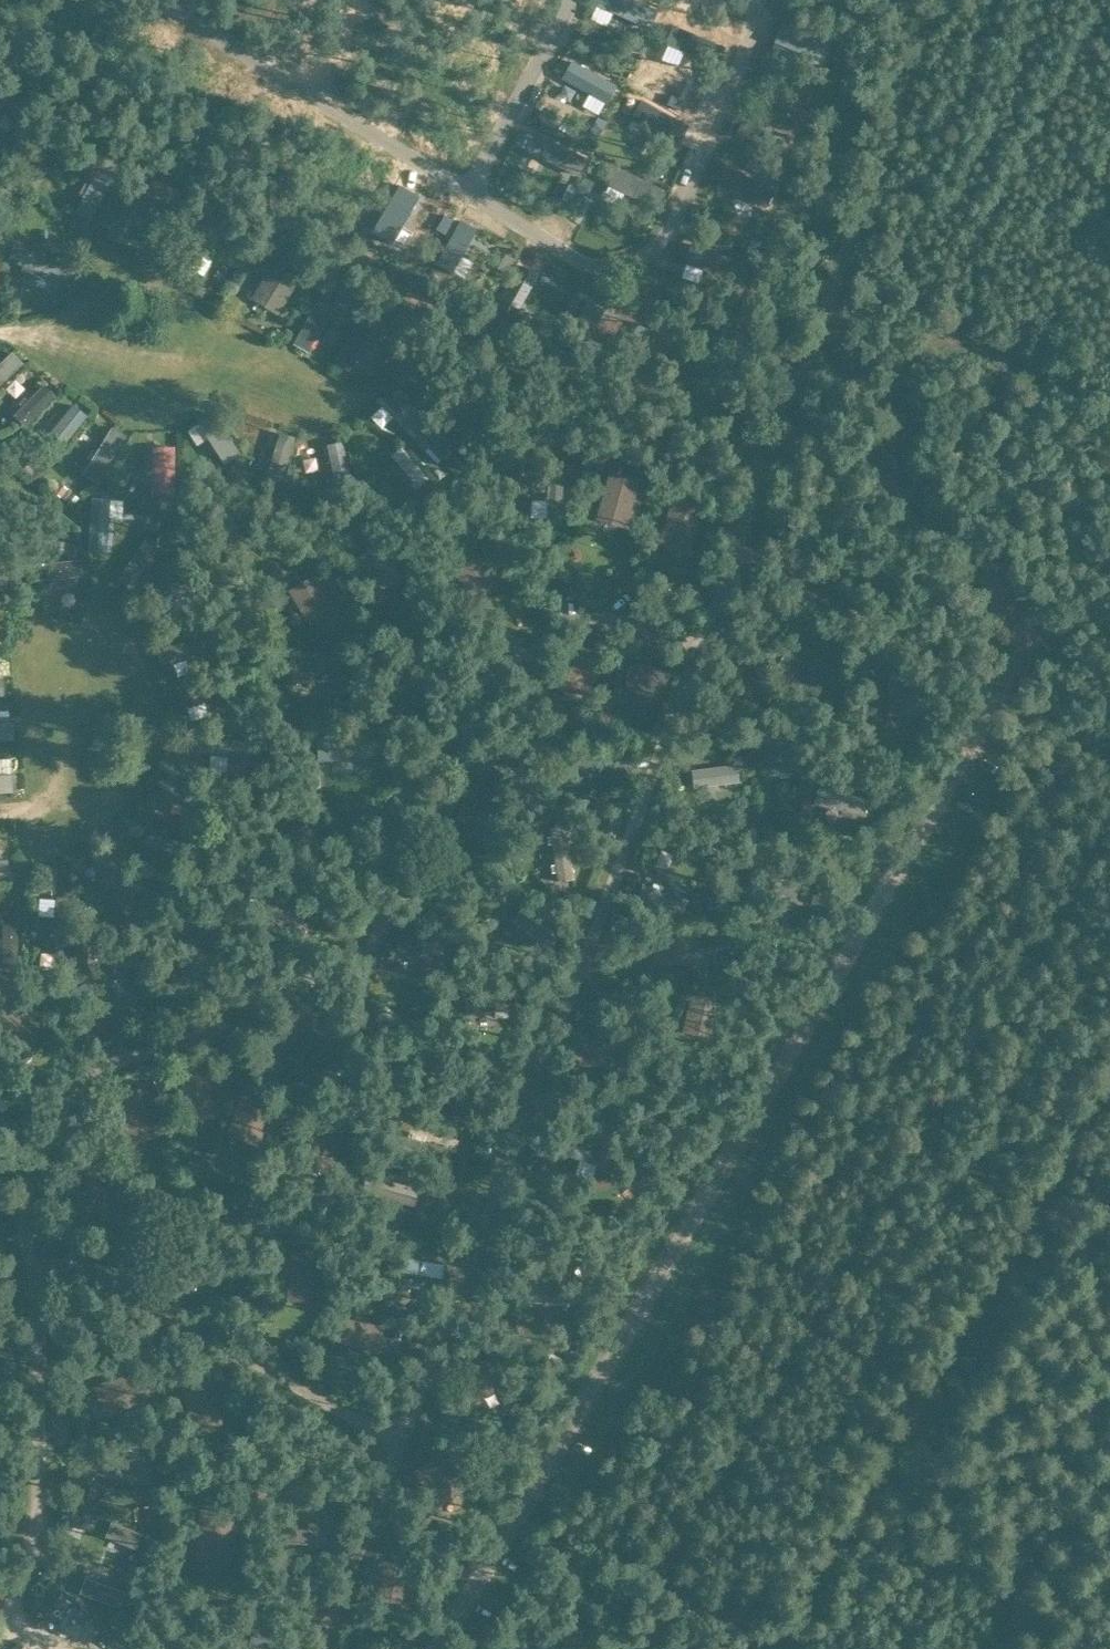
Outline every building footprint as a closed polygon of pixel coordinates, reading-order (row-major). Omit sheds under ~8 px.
[(11,96),(0,90),(0,117),(11,96)] [(135,212),(163,229),(183,196),(155,179),(135,212)] [(82,187),(75,214),(92,218),(99,192),(82,187)] [(48,230),(40,230),(41,242),(49,242),(48,230)] [(32,267),(37,251),(13,243),(8,259),(32,267)] [(299,279),(273,262),(251,298),(276,315),(299,279)] [(308,352),(338,298),(321,289),(291,343),(308,352)] [(333,363),(346,370),(370,331),(357,323),(333,363)] [(0,359),(0,389),(25,362),(10,348),(0,359)] [(21,431),(61,451),(82,410),(55,396),(52,402),(39,395),(21,431)] [(103,480),(124,432),(106,424),(85,472),(103,480)] [(344,440),(320,447),(335,493),(358,486),(344,440)] [(149,445),(149,481),(172,480),(172,445),(149,445)] [(403,445),(391,457),(420,486),(432,474),(403,445)] [(454,463),(448,469),(455,476),(461,470),(454,463)] [(118,473),(113,483),(132,492),(137,482),(118,473)] [(59,485),(53,493),(71,507),(78,499),(59,485)] [(625,524),(639,498),(614,486),(601,511),(625,524)] [(651,487),(647,502),(657,505),(661,490),(651,487)] [(108,518),(125,517),(125,497),(87,498),(88,552),(109,551),(108,518)] [(690,554),(709,509),(680,497),(661,542),(690,554)] [(444,562),(477,602),(503,580),(469,541),(444,562)] [(381,542),(354,557),(374,594),(401,579),(381,542)] [(81,560),(52,561),(53,577),(82,576),(81,560)] [(315,574),(287,591),(309,626),(337,608),(315,574)] [(623,687),(660,701),(671,672),(634,658),(623,687)] [(889,673),(888,716),(914,716),(914,673),(889,673)] [(608,704),(597,705),(597,718),(608,718),(608,704)] [(16,740),(16,722),(0,722),(0,740),(16,740)] [(10,791),(9,758),(0,758),(0,792),(10,791)] [(693,794),(744,795),(745,766),(693,765),(693,794)] [(738,800),(737,810),(750,810),(750,801),(738,800)] [(737,812),(737,821),(749,821),(750,813),(737,812)] [(465,839),(447,845),(450,856),(469,850),(465,839)] [(12,874),(11,861),(0,861),(0,874),(12,874)] [(645,877),(636,895),(681,916),(690,898),(645,877)] [(435,970),(436,940),(403,938),(401,968),(435,970)] [(90,953),(80,958),(84,966),(95,961),(90,953)] [(692,992),(682,1032),(710,1039),(720,999),(692,992)] [(233,1072),(222,1072),(223,1092),(234,1092),(233,1072)] [(189,1258),(189,1244),(176,1244),(175,1258),(189,1258)] [(285,1284),(287,1302),(321,1300),(318,1248),(286,1250),(288,1284),(285,1284)] [(444,1293),(446,1259),(403,1256),(402,1290),(444,1293)] [(385,1349),(391,1325),(347,1315),(341,1340),(385,1349)] [(392,1326),(389,1337),(400,1339),(402,1328),(392,1326)] [(402,1328),(400,1339),(410,1341),(412,1330),(402,1328)] [(497,1391),(479,1354),(452,1366),(470,1403),(497,1391)] [(108,1360),(111,1370),(119,1368),(115,1357),(108,1360)] [(111,1371),(111,1370),(108,1360),(99,1362),(103,1374),(111,1371)] [(91,1387),(107,1418),(155,1394),(141,1364),(91,1387)] [(190,1432),(218,1424),(224,1422),(211,1374),(177,1384),(190,1432)] [(463,1489),(440,1452),(411,1470),(435,1507),(463,1489)] [(104,1537),(127,1497),(132,1487),(119,1479),(113,1489),(72,1556),(102,1574),(117,1545),(104,1537)] [(148,1506),(141,1507),(142,1518),(150,1516),(148,1506)] [(137,1508),(130,1509),(131,1519),(139,1518),(137,1508)] [(379,1560),(374,1600),(406,1605),(412,1565),(379,1560)]
